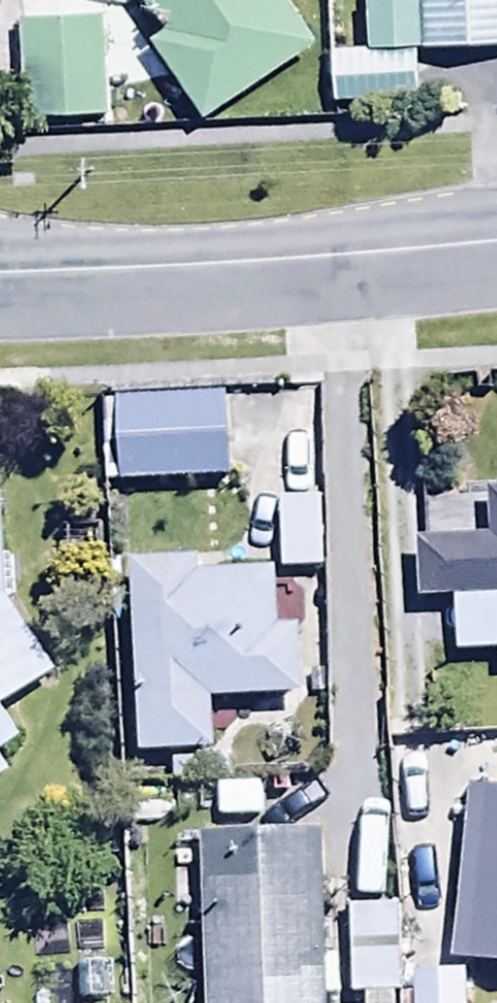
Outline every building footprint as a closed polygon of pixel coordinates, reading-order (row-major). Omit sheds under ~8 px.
[(170,41),(159,49),(212,129),(321,57),(284,0),(143,0),(170,41)] [(334,108),(417,107),(416,55),(496,55),(496,0),(367,0),(367,60),(332,60),(334,108)] [(106,29),(22,29),(23,127),(106,127),(106,29)] [(229,402),(123,403),(124,488),(230,487),(229,402)] [(459,658),(496,658),(496,500),(491,500),(493,548),(476,548),(475,502),(424,503),(427,611),(457,610),(459,658)] [(0,506),(0,786),(10,779),(3,768),(30,749),(7,717),(59,681),(7,607),(3,505),(0,506)] [(325,510),(283,509),(282,574),(323,575),(325,510)] [(196,565),(134,568),(140,761),(214,759),(213,704),(301,701),(299,635),(280,636),(278,578),(196,580),(196,565)] [(453,967),(496,972),(496,800),(474,797),(453,967)] [(204,844),(208,1002),(329,1002),(325,841),(204,844)] [(399,923),(352,923),(353,1000),(400,1000),(399,923)] [(417,980),(417,1002),(469,1002),(469,980),(417,980)]
